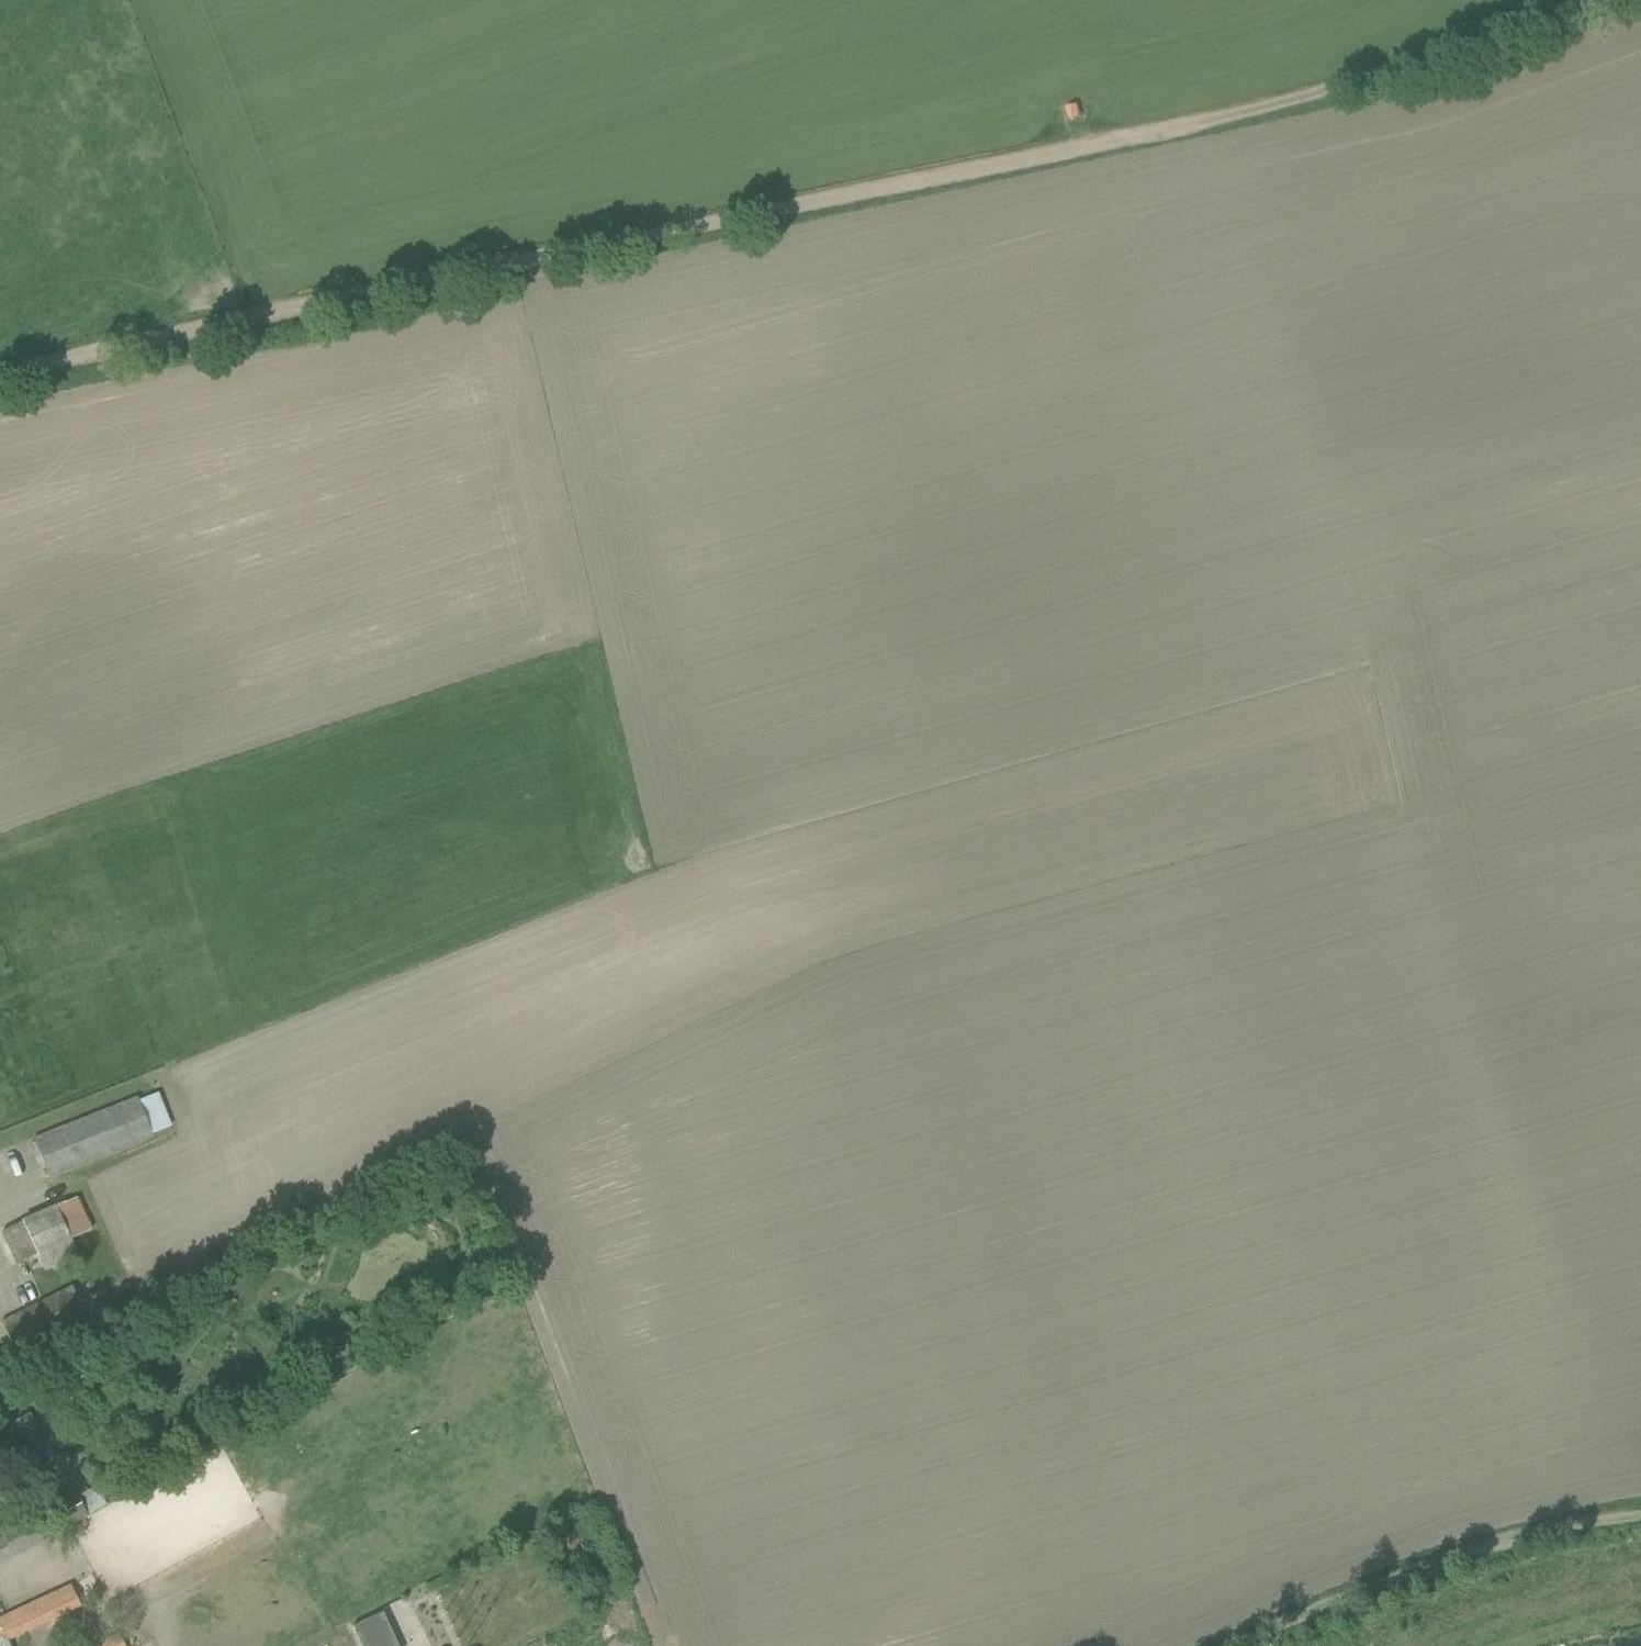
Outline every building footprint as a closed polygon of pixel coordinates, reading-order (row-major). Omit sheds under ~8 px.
[(49,1179),(84,1166),(153,1138),(136,1097),(33,1138),(49,1179)] [(92,1230),(78,1197),(0,1231),(15,1265),(38,1255),(45,1271),(79,1256),(71,1239),(92,1230)] [(87,1319),(70,1285),(0,1321),(0,1322),(16,1355),(87,1319)] [(23,1445),(40,1436),(29,1418),(6,1430),(11,1440),(18,1436),(23,1445)] [(50,1535),(84,1516),(72,1493),(1,1532),(4,1537),(0,1539),(0,1562),(50,1535)] [(71,1584),(0,1617),(0,1639),(4,1637),(7,1642),(81,1607),(71,1584)] [(352,1626),(361,1645),(398,1645),(382,1612),(352,1626)] [(93,1645),(125,1645),(118,1633),(93,1645)]
